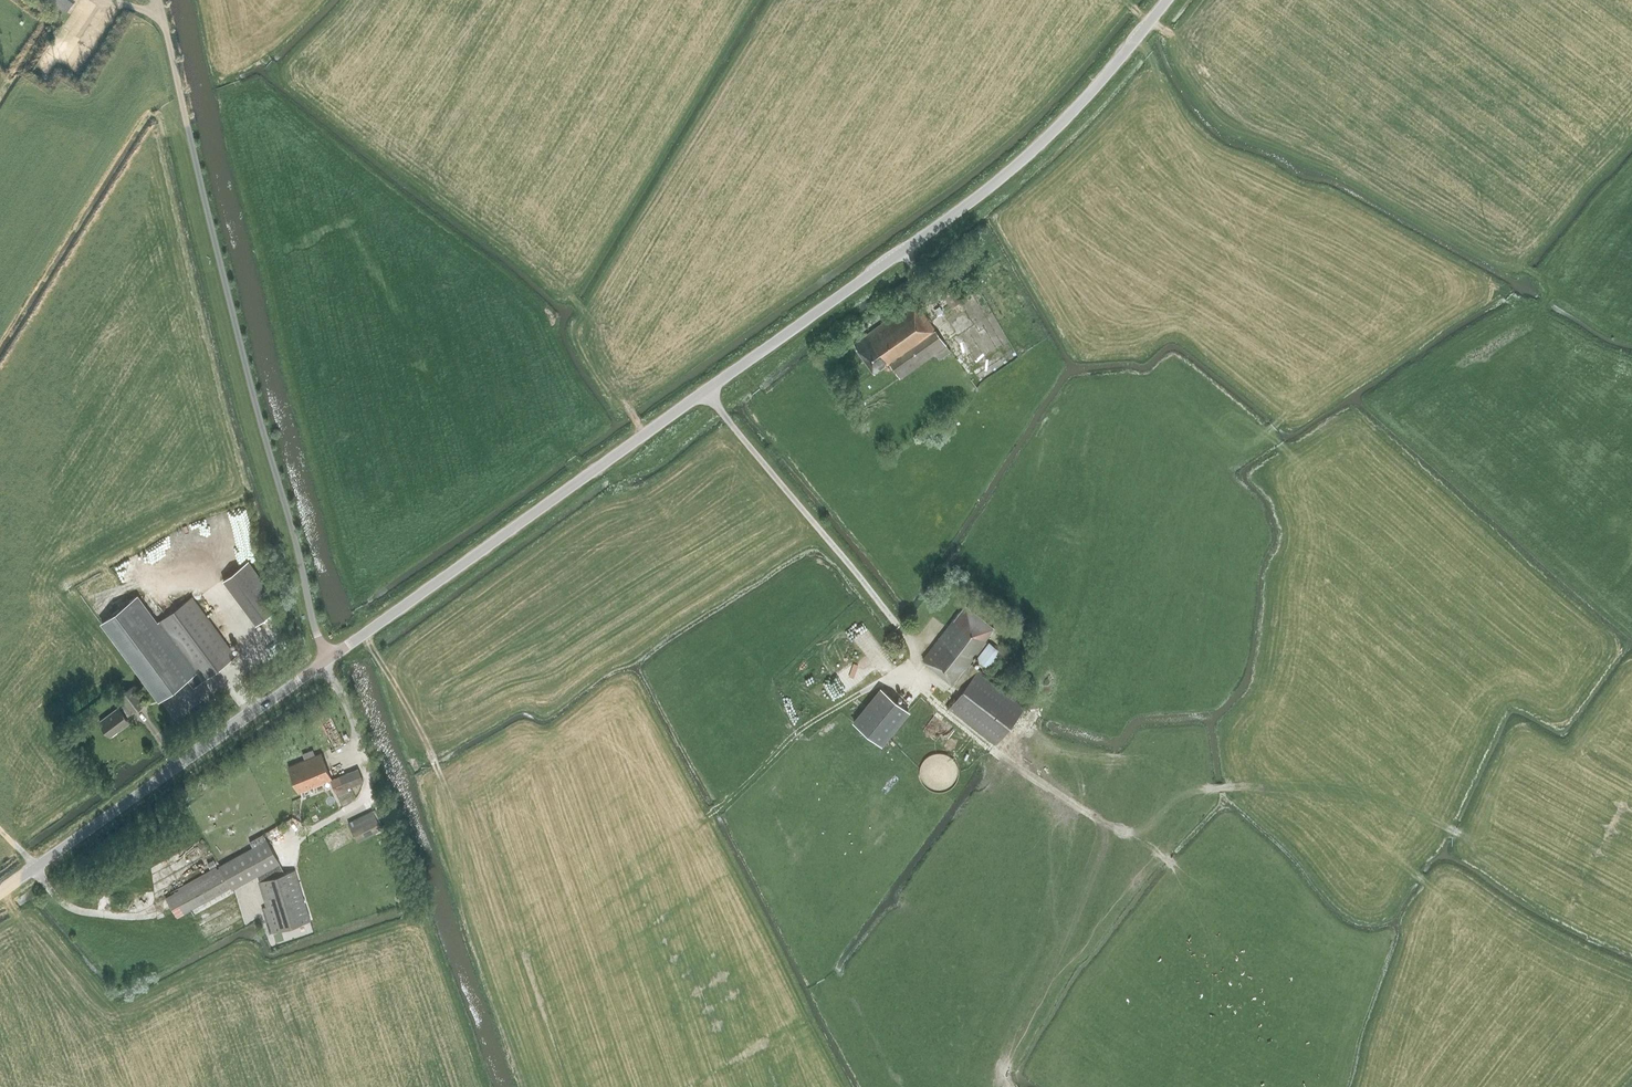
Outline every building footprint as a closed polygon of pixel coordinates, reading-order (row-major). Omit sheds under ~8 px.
[(72,0),(49,0),(65,11),(73,0),(72,0)] [(942,292),(940,293),(951,308),(962,300),(949,281),(939,288),(942,292)] [(919,310),(917,311),(911,302),(854,343),(875,373),(889,363),(900,379),(935,353),(939,359),(951,351),(919,310)] [(934,310),(938,315),(943,312),(940,306),(934,310)] [(223,579),(256,624),(274,611),(261,593),(268,588),(248,561),(223,579)] [(200,683),(236,656),(192,597),(158,622),(138,595),(100,623),(158,701),(187,680),(193,688),(200,683)] [(923,659),(931,666),(930,667),(961,692),(949,708),(996,745),(1024,708),(981,675),(983,673),(979,670),(970,663),(986,642),(985,641),(994,628),(965,605),(923,659)] [(990,669),(1003,653),(989,642),(976,658),(990,669)] [(99,721),(110,736),(130,722),(127,717),(146,703),(133,685),(119,696),(125,704),(120,708),(119,707),(99,721)] [(854,723),(880,744),(908,710),(882,689),(854,723)] [(287,766),(298,793),(309,788),(315,801),(363,782),(358,769),(331,780),(320,753),(287,766)] [(941,753),(938,753),(936,753),(934,754),(932,754),(930,755),(928,757),(926,758),(924,760),(923,761),(922,763),(921,765),(920,768),(919,770),(919,772),(919,774),(920,777),(920,779),(921,781),(922,783),(923,785),(925,787),(927,788),(929,789),(931,790),(933,791),(935,792),(937,792),(939,792),(942,792),(944,792),(946,791),(948,790),(950,789),(952,787),(954,786),(955,784),(956,782),(957,780),(958,778),(958,776),(959,773),(958,771),(958,769),(958,767),(957,765),(956,763),(954,761),(953,759),(951,757),(949,756),(947,755),(945,754),(943,754),(941,753)] [(357,842),(382,830),(373,811),(348,823),(357,842)] [(310,921),(295,869),(285,873),(264,834),(250,842),(253,847),(220,866),(221,868),(218,869),(216,867),(171,892),(172,895),(166,898),(177,918),(191,910),(194,915),(235,893),(233,889),(256,877),(258,882),(257,882),(265,907),(261,908),(270,934),(310,921)]
